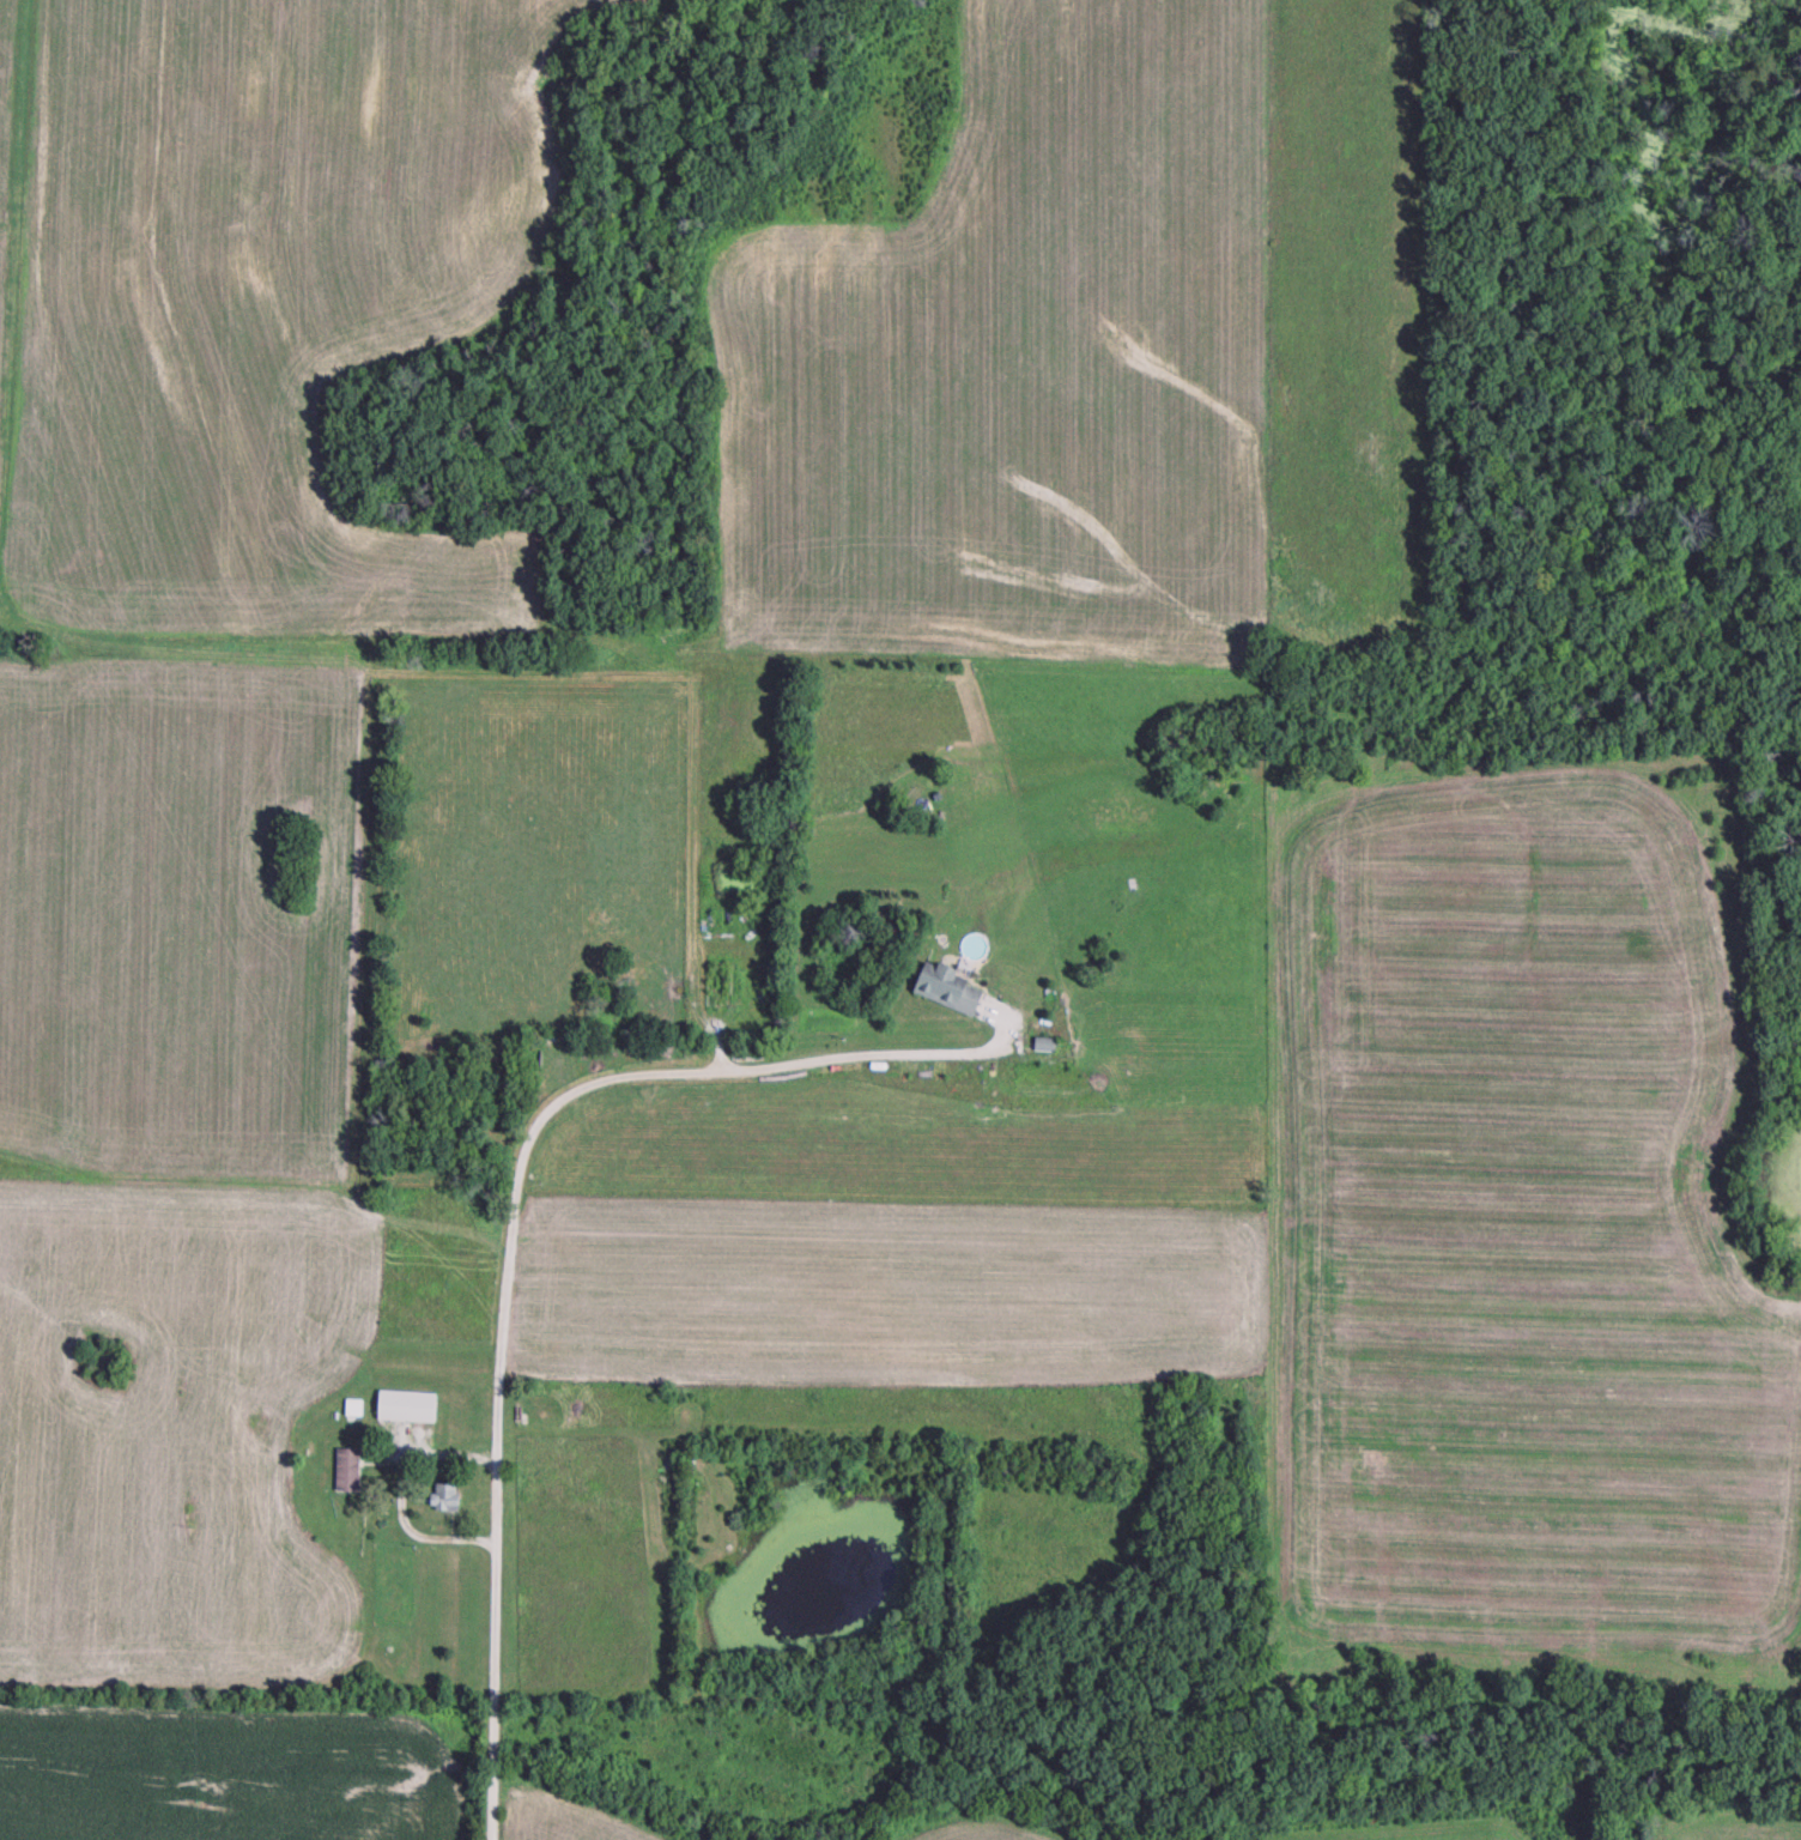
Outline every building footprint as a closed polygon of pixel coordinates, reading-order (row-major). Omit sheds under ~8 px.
[(914,995),(979,1021),(989,995),(963,984),(967,976),(928,960),(914,995)] [(1036,1054),(1059,1054),(1059,1042),(1036,1042),(1036,1054)] [(379,1423),(440,1424),(440,1395),(380,1394),(379,1423)] [(338,1451),(338,1492),(362,1492),(362,1451),(338,1451)] [(462,1514),(462,1485),(431,1485),(431,1514),(462,1514)]
